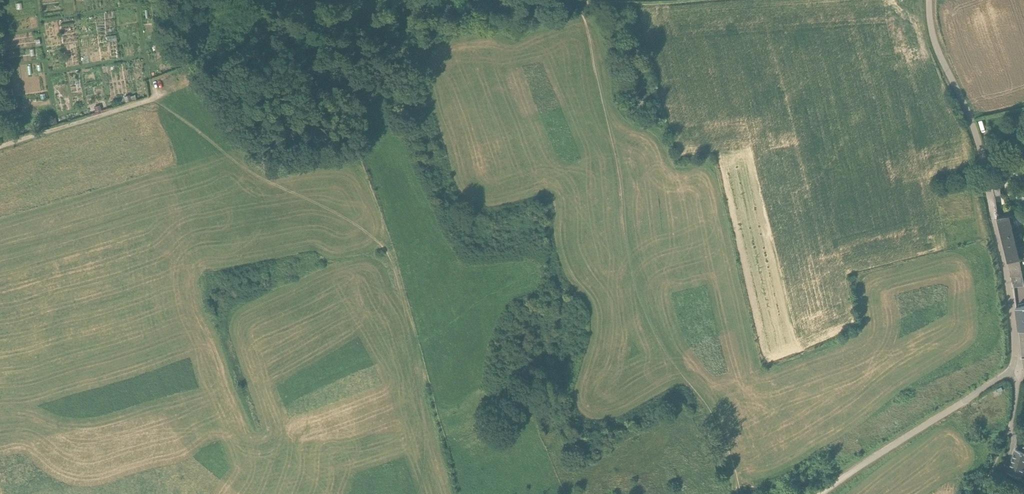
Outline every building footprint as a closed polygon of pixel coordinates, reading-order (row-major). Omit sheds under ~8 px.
[(1003,245),(1015,243),(1009,215),(996,217),(1003,245)] [(1015,243),(1003,245),(1012,285),(1023,282),(1018,260),(1019,260),(1015,243)] [(1022,476),(1022,474),(1023,475),(1023,447),(1018,447),(1018,450),(1016,449),(1008,472),(1022,476)]
